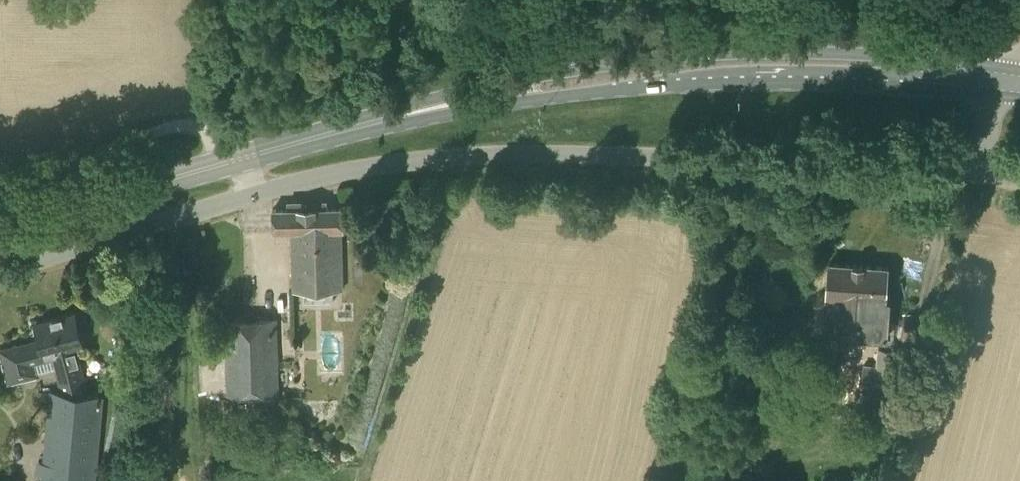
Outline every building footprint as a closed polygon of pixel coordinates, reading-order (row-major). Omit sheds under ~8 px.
[(343,289),(341,229),(344,229),(343,206),(272,208),(273,230),(291,230),(293,290),(343,289)] [(886,335),(889,298),(885,298),(887,266),(829,262),(827,295),(829,295),(829,299),(827,328),(830,328),(829,339),(844,340),(845,329),(853,330),(853,344),(862,344),(863,333),(886,335)] [(89,393),(76,347),(83,345),(75,312),(34,323),(39,339),(0,349),(0,355),(7,384),(40,376),(39,371),(54,368),(60,390),(89,393)] [(227,395),(279,393),(276,318),(224,320),(227,395)] [(892,387),(895,348),(878,347),(876,364),(864,363),(860,402),(883,404),(888,402),(889,387),(892,387)] [(89,393),(60,390),(50,389),(43,460),(37,459),(36,474),(43,474),(42,480),(94,480),(102,394),(89,393)]
